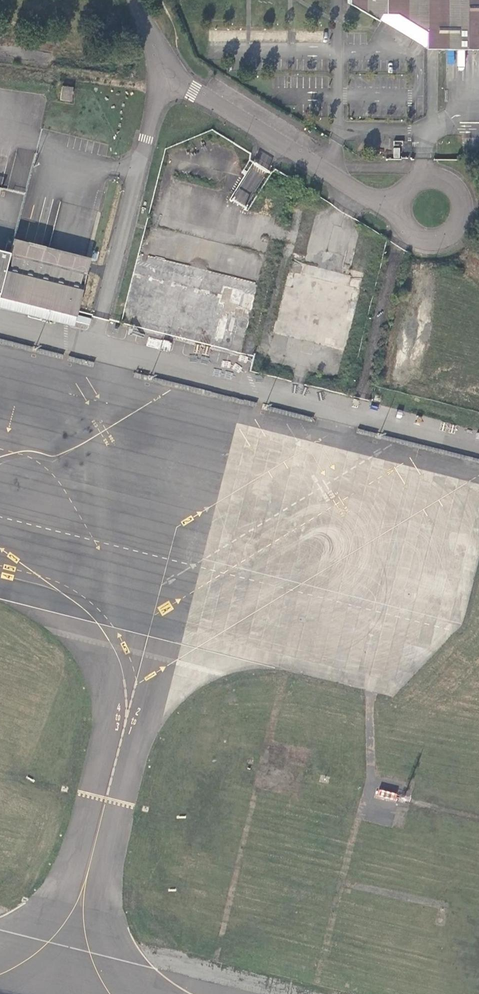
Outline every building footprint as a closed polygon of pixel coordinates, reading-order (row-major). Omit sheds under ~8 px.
[(444,50),(478,50),(478,0),(347,0),(347,5),(377,22),(378,20),(381,15),(396,16),(444,45),(444,50)] [(426,49),(444,50),(444,45),(396,16),(381,15),(378,20),(426,49)] [(72,101),(73,87),(61,86),(60,100),(72,101)] [(13,240),(9,254),(0,251),(0,308),(72,326),(75,317),(76,311),(86,273),(90,259),(13,240)] [(350,352),(366,278),(289,261),(273,333),(289,337),(286,348),(331,358),(333,348),(350,352)]
